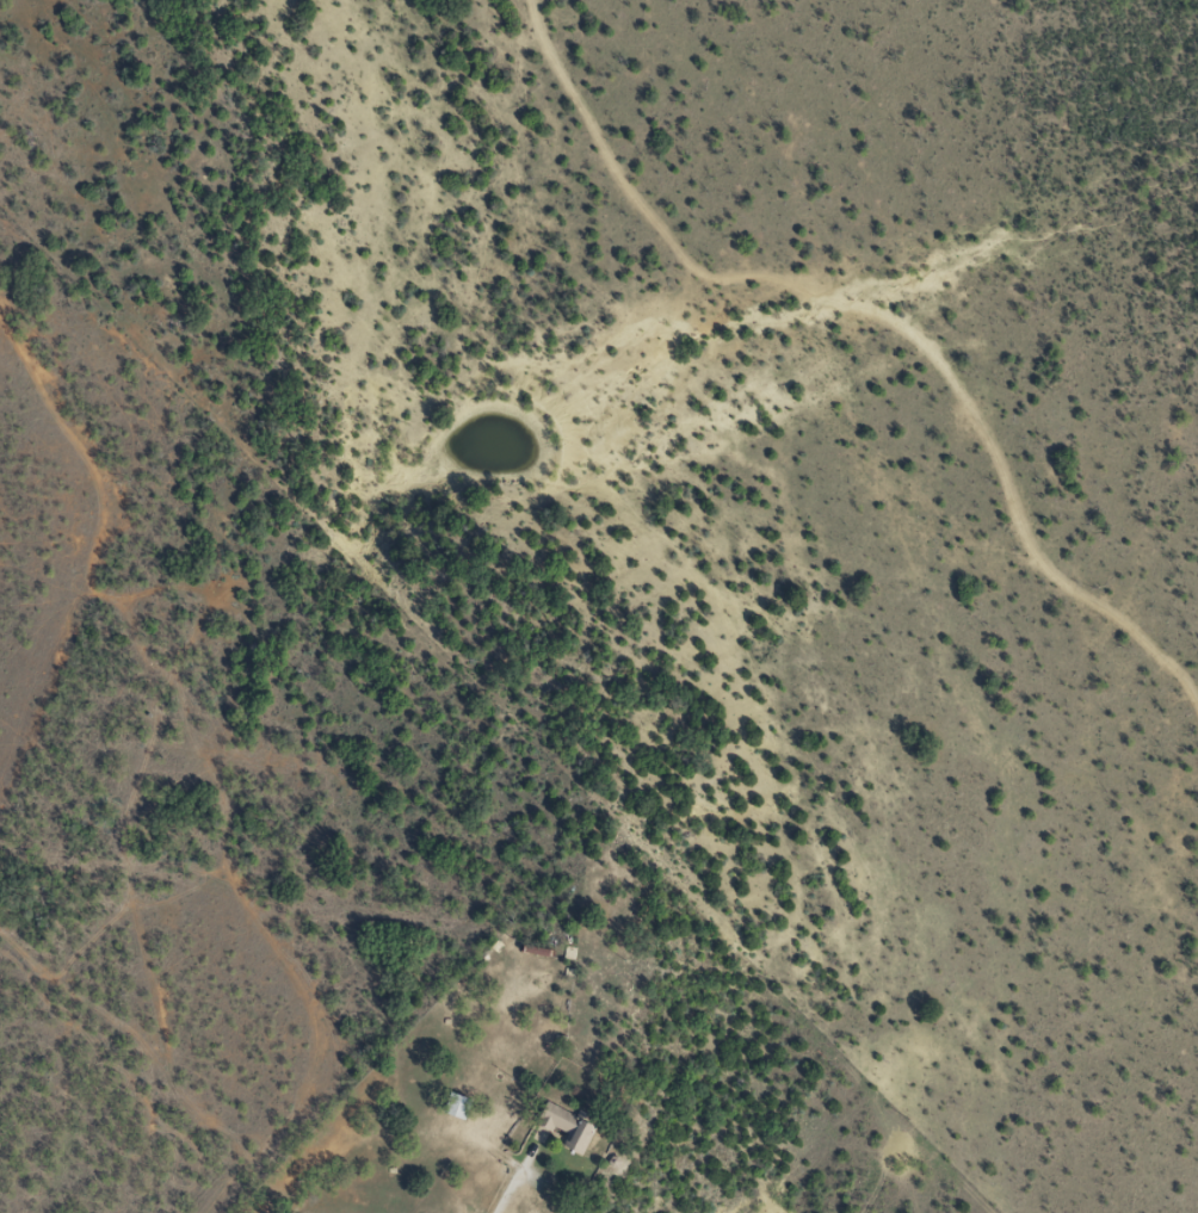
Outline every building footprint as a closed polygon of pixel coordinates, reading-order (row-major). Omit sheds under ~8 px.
[(441,1110),(459,1119),(469,1100),(450,1090),(441,1110)] [(590,1119),(542,1105),(532,1138),(544,1142),(548,1128),(562,1132),(558,1147),(580,1153),(590,1119)]
